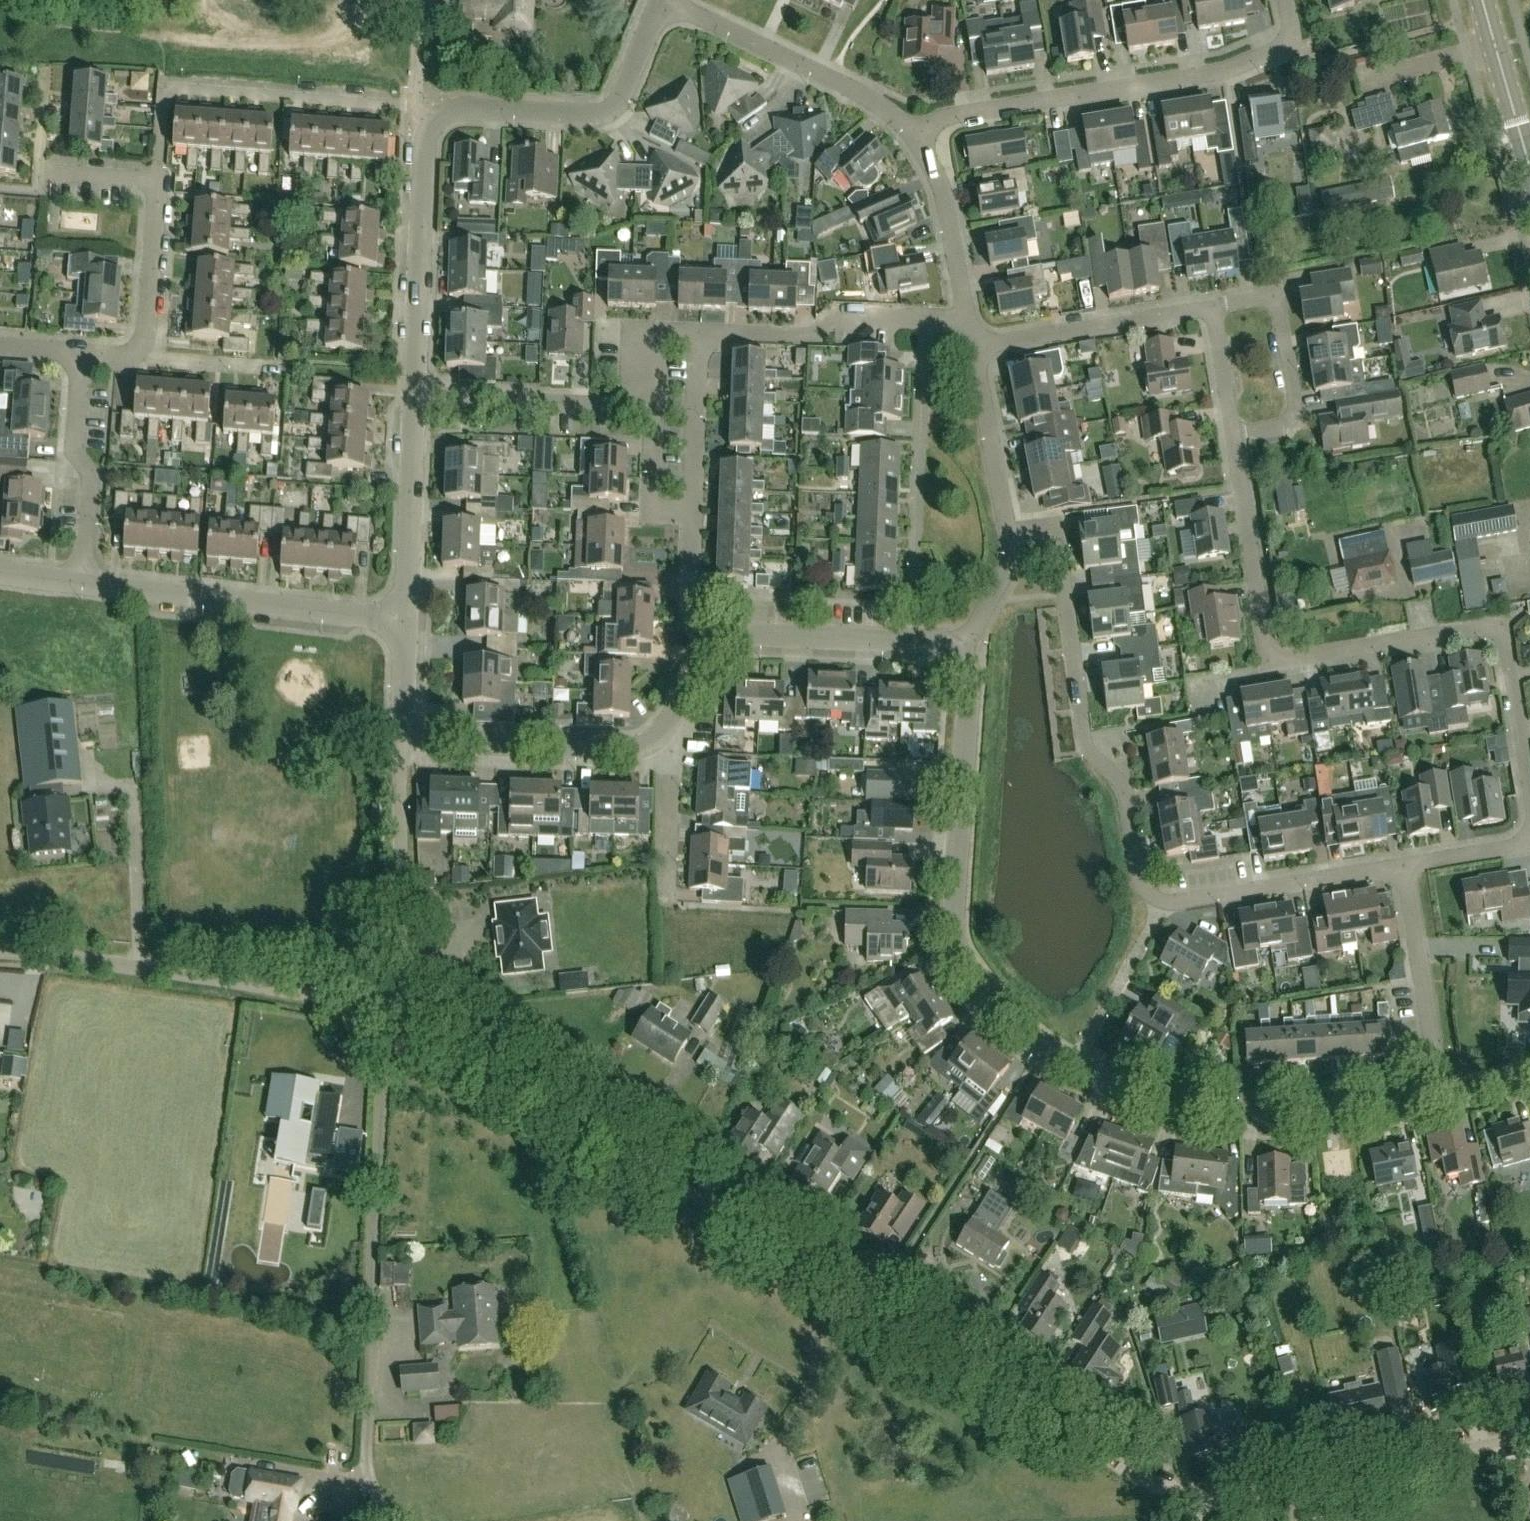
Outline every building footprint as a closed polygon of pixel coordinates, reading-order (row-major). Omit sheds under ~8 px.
[(533,0),(461,0),(460,20),(496,22),(495,31),(531,34),(533,0)] [(840,10),(845,0),(821,0),(840,10)] [(1182,9),(1181,0),(1168,0),(1170,11),(1147,14),(1152,49),(1176,45),(1172,19),(1183,18),(1182,9)] [(1217,0),(1181,0),(1182,9),(1194,7),(1198,31),(1222,28),(1217,0)] [(1222,28),(1246,24),(1242,0),(1217,0),(1222,28)] [(1331,13),(1353,9),(1351,0),(1328,0),(1331,13)] [(1071,6),(1071,9),(1065,10),(1060,16),(1061,25),(1067,62),(1094,58),(1089,31),(1103,29),(1099,1),(1071,6)] [(1020,5),(1022,20),(1003,23),(1003,21),(1002,21),(1011,72),(1034,68),(1029,36),(1041,34),(1035,3),(1020,5)] [(1152,49),(1147,14),(1145,4),(1110,9),(1113,29),(1124,27),(1129,53),(1152,49)] [(953,32),(954,10),(934,9),(934,24),(907,22),(905,63),(937,64),(939,31),(953,32)] [(1011,72),(1002,21),(984,24),(983,22),(966,24),(970,48),(982,46),(987,76),(1011,72)] [(731,116),(737,126),(758,111),(766,106),(760,96),(752,101),(750,74),(726,63),(704,78),(706,104),(730,116),(731,116)] [(76,78),(75,104),(105,106),(118,107),(118,98),(106,97),(107,80),(76,78)] [(22,103),(23,83),(0,81),(0,102),(22,103)] [(678,137),(700,122),(698,95),(674,83),(652,99),(654,125),(655,126),(650,136),(672,147),(677,136),(678,137)] [(1252,132),(1240,134),(1245,165),(1257,164),(1254,143),(1283,139),(1283,136),(1301,133),(1297,105),(1279,108),(1277,96),(1248,100),(1252,132)] [(1365,102),(1367,110),(1351,114),(1357,134),(1390,125),(1397,152),(1401,165),(1430,157),(1426,145),(1448,139),(1439,107),(1418,113),(1395,119),(1389,96),(1365,102)] [(22,103),(0,102),(0,125),(20,127),(22,103)] [(1209,102),(1185,106),(1191,141),(1204,139),(1207,153),(1216,151),(1217,156),(1233,153),(1229,126),(1213,128),(1209,102)] [(104,119),(105,106),(75,104),(73,127),(104,129),(116,130),(117,120),(104,119)] [(199,151),(200,114),(188,114),(188,107),(177,106),(174,149),(189,150),(188,170),(198,171),(199,151)] [(1191,141),(1185,106),(1161,110),(1166,136),(1154,138),(1159,169),(1171,167),(1170,159),(1178,158),(1176,144),(1191,141)] [(224,153),(225,116),(212,116),(212,109),(201,108),(200,114),(199,151),(213,152),(212,172),(222,172),(224,153)] [(247,154),(249,118),(234,117),(235,110),(225,109),(225,116),(224,153),(237,154),(236,173),(246,174),(247,154)] [(775,136),(765,143),(779,163),(789,157),(790,157),(816,155),(828,131),(812,109),(786,111),(774,135),(775,136)] [(249,111),(249,118),(247,154),(260,155),(259,175),(270,176),(271,156),(272,156),(274,120),(259,119),(259,112),(249,111)] [(316,159),(316,123),(303,122),(303,115),(294,114),(293,122),(293,121),(290,158),(305,159),(304,178),(315,179),(316,159)] [(1130,115),(1106,119),(1112,154),(1135,150),(1139,172),(1151,171),(1146,139),(1134,141),(1130,115)] [(339,161),(340,125),(328,124),(328,117),(317,116),(316,123),(316,159),(329,160),(328,180),(338,181),(339,161)] [(363,163),(364,127),(351,126),(352,118),(341,118),(340,125),(339,161),(353,162),(351,182),(362,182),(363,163)] [(1112,154),(1106,119),(1082,122),(1087,149),(1075,151),(1079,174),(1091,171),(1090,165),(1113,161),(1112,154)] [(364,120),(364,127),(363,163),(377,164),(376,184),(386,184),(387,165),(388,165),(390,129),(375,128),(376,120),(364,120)] [(20,127),(0,125),(0,148),(19,149),(20,127)] [(103,142),(104,129),(73,127),(71,147),(100,150),(100,154),(114,155),(115,143),(103,142)] [(1007,168),(1027,165),(1021,133),(966,142),(971,169),(1006,163),(1007,168)] [(1058,165),(1073,162),(1068,133),(1053,136),(1058,165)] [(874,168),(885,158),(866,137),(843,159),(834,149),(816,166),(830,182),(839,174),(852,188),(857,184),(863,189),(869,190),(872,188),(876,184),(879,180),(879,175),(874,168)] [(770,170),(779,163),(765,143),(756,150),(755,149),(728,151),(717,175),(729,192),(732,197),(759,195),(761,192),(770,171),(770,170)] [(17,175),(19,149),(0,148),(0,174),(17,175)] [(497,192),(498,177),(483,176),(485,149),(457,148),(454,185),(471,186),(470,192),(470,204),(496,206),(497,192)] [(556,192),(557,165),(546,164),(546,153),(514,151),(512,184),(526,184),(526,192),(526,197),(556,199),(556,192)] [(634,192),(635,167),(623,167),(623,166),(600,152),(577,165),(576,191),(577,192),(599,206),(622,193),(622,192),(634,192)] [(647,168),(635,167),(634,192),(646,193),(646,194),(669,208),(692,195),(692,192),(693,168),(670,154),(647,167),(647,168)] [(1015,195),(1028,193),(1028,192),(1024,170),(998,175),(1000,189),(979,192),(977,192),(981,219),(1018,213),(1015,195)] [(1384,201),(1383,192),(1381,182),(1331,192),(1321,194),(1325,213),(1384,201)] [(852,207),(853,208),(847,211),(850,218),(856,215),(857,218),(868,214),(879,239),(916,224),(905,198),(880,208),(876,197),(852,207)] [(188,228),(195,229),(231,232),(232,218),(252,219),(253,208),(234,207),(234,206),(197,204),(196,219),(189,218),(188,228)] [(92,208),(55,206),(55,223),(92,224),(92,208)] [(1231,234),(1206,239),(1212,276),(1237,272),(1234,248),(1247,246),(1242,210),(1227,213),(1231,234)] [(344,226),(343,239),(379,243),(387,243),(387,233),(380,233),(380,218),(344,215),(344,216),(325,214),(325,224),(344,226)] [(1008,237),(985,242),(990,268),(1027,261),(1024,244),(1036,241),(1032,219),(1006,223),(1008,237)] [(23,222),(22,232),(34,233),(35,223),(23,222)] [(458,222),(458,235),(475,236),(495,237),(496,223),(458,222)] [(1212,276),(1206,239),(1192,241),(1190,225),(1167,229),(1172,256),(1184,254),(1188,280),(1212,276)] [(1142,256),(1128,259),(1134,296),(1159,293),(1155,269),(1170,266),(1164,226),(1138,230),(1142,256)] [(251,233),(231,232),(195,229),(194,242),(187,242),(186,253),(194,253),(194,254),(230,256),(231,242),(250,243),(251,233)] [(1103,247),(1101,229),(1089,230),(1092,249),(1103,247)] [(33,244),(34,233),(22,232),(21,243),(33,244)] [(487,247),(499,247),(505,248),(506,238),(506,237),(499,236),(499,237),(495,237),(475,236),(475,246),(451,245),(450,271),(486,272),(487,247)] [(378,256),(379,243),(343,239),(323,237),(322,248),(342,249),(341,265),(377,268),(377,267),(385,268),(385,257),(378,256)] [(304,238),(303,253),(314,253),(315,238),(304,238)] [(1439,296),(1486,286),(1479,256),(1458,261),(1455,247),(1429,253),(1439,296)] [(1134,296),(1128,259),(1104,262),(1102,250),(1087,253),(1090,276),(1105,274),(1109,300),(1134,296)] [(864,256),(864,257),(858,258),(859,264),(860,264),(865,263),(868,278),(884,275),(888,294),(927,286),(922,259),(896,263),(893,251),(864,256)] [(631,308),(633,273),(620,273),(621,254),(597,253),(596,281),(609,282),(608,307),(631,308)] [(702,311),(703,276),(703,263),(680,263),(681,260),(680,260),(680,254),(669,253),(669,256),(668,256),(668,284),(679,284),(678,310),(702,311)] [(668,284),(668,256),(652,255),(646,260),(646,274),(633,273),(631,308),(655,309),(656,283),(668,284)] [(98,260),(72,258),(70,280),(80,281),(79,295),(121,298),(123,275),(97,273),(98,260)] [(726,286),(738,287),(739,263),(714,262),(714,276),(703,276),(702,311),(725,312),(726,286)] [(20,263),(19,273),(31,274),(32,264),(20,263)] [(772,313),(773,278),(761,278),(762,264),(739,263),(738,287),(750,287),(749,313),(772,313)] [(190,289),(198,290),(235,291),(236,278),(256,279),(256,269),(237,267),(200,264),(199,279),(191,279),(190,289)] [(786,279),(773,278),(772,313),(795,314),(796,289),(809,289),(810,265),(786,264),(786,279)] [(1032,299),(1047,296),(1041,267),(1013,273),(1015,287),(995,291),(1000,318),(1034,311),(1032,299)] [(485,298),(486,272),(450,271),(449,297),(473,298),(473,308),(501,309),(502,298),(485,298)] [(1340,306),(1354,303),(1349,272),(1321,276),(1323,292),(1300,295),(1304,325),(1342,320),(1340,306)] [(332,287),(331,300),(367,304),(374,305),(375,294),(367,294),(369,279),(333,276),(312,275),(311,286),(332,287)] [(1405,282),(1393,285),(1397,299),(1408,296),(1405,282)] [(255,292),(235,291),(198,290),(197,303),(189,303),(188,312),(196,313),(233,315),(234,301),(254,303),(255,292)] [(119,325),(121,298),(79,295),(79,296),(80,296),(79,309),(68,308),(66,332),(92,334),(92,323),(119,325)] [(28,309),(29,298),(17,297),(16,308),(28,309)] [(366,317),(367,304),(331,300),(311,299),(310,309),(330,311),(329,324),(365,328),(372,328),(373,317),(366,317)] [(594,324),(595,300),(572,299),(571,314),(551,313),(549,357),(581,358),(582,324),(594,324)] [(1456,358),(1505,347),(1498,318),(1484,322),(1480,305),(1450,311),(1454,329),(1449,330),(1456,358)] [(503,309),(502,309),(501,309),(473,308),(472,308),(472,319),(449,318),(448,343),(485,344),(485,329),(502,329),(503,309)] [(252,316),(233,315),(196,313),(195,326),(187,326),(187,337),(194,337),(194,338),(225,340),(224,352),(249,354),(250,341),(231,340),(232,325),(252,327),(252,316)] [(364,341),(365,328),(329,324),(308,323),(308,334),(328,335),(327,350),(363,352),(371,352),(371,342),(364,341)] [(1359,350),(1358,339),(1356,327),(1332,330),(1334,342),(1308,346),(1311,370),(1347,364),(1345,353),(1359,350)] [(1150,397),(1190,391),(1185,362),(1174,364),(1171,342),(1146,346),(1149,368),(1146,368),(1150,397)] [(484,359),(485,344),(448,343),(447,368),(470,369),(469,384),(496,385),(497,360),(484,359)] [(865,368),(864,394),(902,395),(903,369),(877,368),(878,350),(850,349),(849,367),(865,368)] [(796,366),(806,366),(807,352),(797,352),(796,366)] [(1063,376),(1063,374),(1063,372),(1059,352),(1032,357),(1029,358),(1031,366),(1028,370),(1010,374),(1015,399),(1053,392),(1051,381),(1058,379),(1060,379),(1062,378),(1063,376)] [(734,355),(733,380),(764,382),(776,382),(777,373),(764,372),(765,356),(734,355)] [(1362,362),(1347,364),(1311,370),(1315,394),(1341,389),(1343,401),(1353,400),(1367,397),(1362,362)] [(1456,399),(1489,391),(1483,366),(1450,374),(1456,399)] [(28,389),(29,377),(4,376),(4,387),(0,387),(0,397),(8,398),(7,412),(49,415),(51,391),(28,389)] [(159,422),(162,384),(149,383),(149,377),(139,376),(135,414),(124,413),(122,438),(134,439),(136,419),(150,421),(148,438),(159,439),(161,422),(159,422)] [(182,423),(185,388),(173,386),(173,379),(163,378),(162,384),(159,422),(161,422),(174,423),(173,443),(183,443),(184,423),(182,423)] [(312,403),(333,404),(332,418),(332,419),(367,422),(375,422),(375,417),(373,417),(374,412),(368,411),(369,396),(338,394),(339,381),(314,379),(312,403)] [(187,380),(185,388),(182,423),(184,423),(198,425),(197,444),(206,445),(208,424),(208,425),(211,389),(196,388),(197,381),(187,380)] [(763,395),(764,382),(733,380),(732,403),(763,405),(775,405),(776,396),(763,395)] [(1381,384),(1383,395),(1394,393),(1393,383),(1381,384)] [(249,436),(251,401),(238,399),(238,394),(233,394),(233,391),(228,391),(228,399),(227,399),(224,434),(239,435),(237,456),(247,456),(249,436)] [(1055,407),(1053,392),(1015,399),(1020,425),(1026,424),(1028,436),(1046,433),(1074,428),(1069,404),(1055,407)] [(252,393),(251,401),(249,436),(263,437),(261,458),(271,459),(273,438),(274,438),(277,403),(262,401),(262,396),(257,396),(257,394),(252,393)] [(901,421),(902,395),(864,394),(863,419),(847,418),(846,437),(874,438),(875,420),(901,421)] [(1337,404),(1339,417),(1320,420),(1324,452),(1368,445),(1364,422),(1401,417),(1397,394),(1337,404)] [(1529,428),(1529,395),(1503,402),(1512,433),(1529,428)] [(762,418),(763,405),(732,403),(731,426),(762,428),(775,428),(775,419),(762,418)] [(49,415),(7,412),(1,412),(0,431),(0,459),(21,461),(22,438),(48,439),(49,415)] [(366,435),(367,422),(332,419),(332,418),(311,416),(311,426),(331,428),(330,442),(330,443),(365,446),(373,446),(373,441),(371,441),(372,436),(366,435)] [(1195,426),(1171,430),(1169,416),(1143,421),(1146,442),(1162,439),(1168,474),(1198,469),(1194,442),(1198,441),(1195,426)] [(1114,437),(1126,435),(1124,421),(1112,423),(1114,437)] [(774,442),(761,441),(762,428),(731,426),(730,448),(760,449),(760,453),(773,454),(773,457),(786,457),(787,444),(774,444),(774,442)] [(1077,453),(1075,443),(1079,442),(1076,427),(1074,428),(1046,433),(1028,436),(1031,451),(1026,452),(1026,455),(1022,456),(1025,472),(1029,471),(1030,476),(1065,469),(1063,456),(1077,453)] [(499,460),(509,461),(509,445),(497,445),(497,438),(473,437),(473,444),(472,456),(447,455),(446,478),(498,479),(499,460)] [(364,459),(365,446),(330,443),(330,442),(309,440),(309,450),(329,452),(328,467),(307,465),(306,478),(331,480),(332,467),(363,470),(371,470),(371,465),(369,465),(370,460),(364,459)] [(606,442),(581,441),(580,464),(591,465),(591,477),(626,478),(627,455),(606,454),(606,442)] [(861,446),(860,470),(899,472),(900,447),(861,446)] [(158,455),(147,454),(146,465),(157,466),(158,455)] [(837,459),(837,469),(849,470),(850,460),(837,459)] [(0,492),(0,507),(42,510),(43,487),(27,486),(27,475),(19,475),(20,461),(0,460),(0,474),(1,474),(0,492)] [(721,466),(721,482),(752,483),(752,467),(721,466)] [(849,481),(849,470),(837,469),(836,480),(849,481)] [(1068,484),(1065,469),(1030,476),(1035,499),(1061,494),(1063,509),(1092,505),(1088,488),(1084,489),(1082,481),(1068,484)] [(898,496),(899,472),(860,470),(859,494),(898,496)] [(625,502),(626,478),(591,477),(590,490),(572,490),(571,512),(578,512),(603,513),(604,501),(625,502)] [(497,513),(498,479),(446,478),(445,500),(471,501),(471,512),(497,513)] [(764,484),(752,483),(721,482),(720,502),(751,503),(751,493),(764,493),(764,484)] [(152,517),(154,517),(155,497),(144,496),(142,515),(128,514),(130,495),(117,494),(115,519),(128,520),(125,551),(126,551),(125,558),(135,560),(136,552),(148,552),(150,552),(152,517)] [(897,520),(898,496),(859,494),(858,518),(897,520)] [(1347,496),(1348,508),(1365,507),(1364,495),(1347,496)] [(175,518),(177,518),(178,499),(168,498),(166,517),(154,517),(152,517),(150,552),(148,552),(148,561),(159,561),(160,554),(172,554),(173,554),(175,518)] [(190,520),(177,518),(175,518),(173,554),(172,554),(172,562),(183,563),(184,555),(198,556),(201,520),(200,521),(202,501),(191,500),(190,520)] [(1228,555),(1222,513),(1204,516),(1202,500),(1174,504),(1177,521),(1192,518),(1198,560),(1228,555)] [(751,506),(751,503),(720,502),(719,522),(750,523),(751,516),(763,516),(763,507),(751,506)] [(235,527),(236,527),(237,507),(227,506),(225,527),(211,526),(208,562),(208,569),(218,569),(219,562),(232,563),(235,527)] [(42,510),(0,507),(0,541),(23,542),(24,533),(40,534),(42,510)] [(835,507),(835,518),(847,518),(847,508),(835,507)] [(260,535),(272,535),(274,510),(251,508),(249,528),(236,527),(235,527),(232,563),(232,570),(242,571),(243,564),(257,564),(260,535)] [(1451,519),(1455,543),(1459,567),(1467,612),(1475,611),(1488,609),(1480,564),(1477,548),(1476,548),(1474,539),(1516,532),(1512,508),(1451,519)] [(1079,527),(1081,549),(1119,545),(1117,530),(1138,527),(1136,509),(1107,513),(1108,524),(1079,527)] [(310,536),(311,527),(311,516),(301,515),(299,535),(285,534),(287,511),(274,510),(272,535),(284,536),(282,569),(283,569),(282,577),(292,578),(293,571),(306,572),(310,535),(310,536)] [(495,548),(496,528),(497,513),(471,512),(470,524),(445,523),(444,546),(495,548)] [(603,525),(603,513),(578,512),(577,547),(623,549),(624,525),(603,525)] [(332,538),(334,538),(335,518),(325,517),(324,537),(310,536),(310,535),(306,572),(306,579),(316,580),(316,572),(330,573),(332,538)] [(847,528),(847,518),(835,518),(834,528),(847,528)] [(896,544),(897,520),(858,518),(857,543),(896,544)] [(347,539),(334,538),(332,538),(330,573),(329,581),(339,582),(340,574),(355,575),(358,546),(370,547),(372,521),(349,519),(347,539)] [(750,529),(750,523),(719,522),(718,542),(749,543),(750,539),(762,539),(763,530),(750,529)] [(1383,531),(1339,540),(1351,593),(1395,583),(1383,531)] [(749,552),(749,543),(718,542),(718,562),(749,563),(749,562),(761,562),(762,553),(749,552)] [(1140,575),(1138,557),(1136,542),(1119,545),(1081,549),(1084,571),(1114,568),(1115,579),(1140,575)] [(895,568),(896,544),(857,543),(856,567),(895,568)] [(495,567),(495,548),(444,546),(443,568),(468,569),(468,581),(494,582),(503,582),(503,570),(495,570),(495,567)] [(622,572),(623,549),(577,547),(576,561),(575,582),(601,583),(601,571),(622,572)] [(1455,578),(1453,567),(1450,553),(1409,562),(1414,586),(1455,578)] [(833,555),(833,566),(845,566),(846,556),(833,555)] [(748,578),(749,563),(718,562),(717,582),(748,583),(748,578)] [(845,576),(845,566),(833,566),(832,576),(845,576)] [(894,593),(895,568),(856,567),(855,591),(894,593)] [(769,589),(770,577),(756,577),(756,589),(769,589)] [(1145,614),(1141,581),(1116,584),(1117,595),(1088,599),(1090,621),(1145,614)] [(519,597),(520,582),(503,582),(494,582),(494,593),(468,592),(467,615),(519,617),(519,597)] [(604,584),(603,604),(598,609),(598,619),(653,622),(654,597),(633,596),(633,584),(604,584)] [(1219,602),(1217,590),(1189,595),(1192,610),(1193,620),(1204,618),(1209,646),(1239,642),(1235,614),(1237,614),(1235,599),(1219,602)] [(1154,646),(1151,628),(1146,629),(1145,614),(1090,621),(1093,643),(1127,638),(1129,649),(1154,646)] [(518,636),(519,617),(467,615),(466,637),(492,638),(491,650),(517,651),(518,636)] [(610,657),(630,657),(640,658),(640,646),(652,646),(653,622),(603,620),(603,622),(618,623),(617,636),(598,635),(597,656),(610,657)] [(516,685),(517,651),(491,650),(491,662),(466,661),(465,683),(516,685)] [(1154,685),(1153,670),(1161,669),(1158,651),(1129,655),(1131,666),(1101,670),(1104,692),(1141,687),(1154,685)] [(610,670),(610,657),(597,656),(585,655),(584,678),(596,678),(595,692),(630,694),(631,670),(610,670)] [(1444,700),(1443,700),(1445,712),(1468,708),(1467,698),(1487,695),(1481,656),(1450,661),(1453,683),(1441,684),(1444,700)] [(1444,712),(1445,712),(1443,700),(1442,700),(1428,702),(1422,665),(1392,670),(1400,720),(1426,716),(1429,735),(1448,733),(1444,712)] [(831,713),(832,675),(809,674),(808,697),(796,696),(794,732),(795,729),(808,729),(808,721),(810,721),(811,713),(831,713)] [(1367,674),(1343,678),(1350,717),(1369,714),(1371,726),(1391,723),(1386,695),(1370,698),(1367,674)] [(865,731),(867,699),(855,699),(856,675),(832,675),(831,713),(842,714),(841,725),(850,725),(850,731),(865,731)] [(1330,720),(1350,717),(1343,678),(1320,682),(1321,688),(1305,691),(1308,708),(1312,735),(1332,732),(1330,720)] [(515,704),(516,685),(465,683),(464,705),(489,706),(488,725),(514,726),(515,704)] [(759,723),(761,684),(737,683),(736,706),(724,705),(723,730),(745,730),(745,722),(759,723)] [(784,685),(761,684),(759,723),(779,724),(778,732),(794,732),(796,696),(795,708),(783,708),(784,685)] [(901,724),(903,686),(880,685),(879,708),(867,707),(867,699),(865,731),(865,741),(889,742),(889,724),(901,724)] [(1143,702),(1141,688),(1154,686),(1154,685),(1141,687),(1104,692),(1107,714),(1136,710),(1137,721),(1163,718),(1160,700),(1143,702)] [(927,687),(903,686),(901,724),(921,725),(921,734),(937,734),(938,710),(926,710),(927,687)] [(1288,687),(1265,691),(1270,727),(1285,724),(1288,738),(1308,735),(1304,711),(1292,713),(1288,687)] [(1270,727),(1265,691),(1241,695),(1241,698),(1226,701),(1228,717),(1229,723),(1233,747),(1249,745),(1259,743),(1257,729),(1270,727)] [(629,718),(630,694),(595,692),(594,707),(577,706),(577,728),(608,729),(608,718),(629,718)] [(1147,741),(1151,764),(1184,759),(1180,736),(1195,734),(1193,722),(1169,726),(1171,737),(1147,741)] [(751,768),(752,758),(724,756),(723,766),(700,765),(699,791),(735,793),(750,794),(751,768)] [(1188,782),(1184,759),(1151,764),(1155,788),(1178,784),(1180,795),(1204,791),(1202,779),(1188,782)] [(828,773),(864,774),(864,762),(828,760),(828,773)] [(1363,845),(1355,795),(1340,797),(1332,798),(1328,769),(1317,771),(1322,800),(1319,801),(1327,848),(1339,846),(1339,849),(1363,845)] [(1473,827),(1503,822),(1497,783),(1467,787),(1465,773),(1451,775),(1456,804),(1469,801),(1473,827)] [(866,802),(872,802),(913,803),(914,775),(868,774),(866,802)] [(1435,804),(1449,802),(1445,775),(1420,779),(1422,792),(1403,795),(1409,837),(1439,832),(1435,804)] [(430,807),(419,807),(418,835),(418,839),(441,839),(441,835),(453,836),(455,784),(431,783),(430,807)] [(479,785),(455,784),(453,836),(453,842),(477,843),(477,833),(489,833),(490,809),(478,809),(479,785)] [(73,824),(71,798),(65,798),(64,786),(31,789),(30,789),(31,802),(21,803),(24,828),(27,828),(30,858),(73,854),(70,824),(73,824)] [(533,838),(535,787),(511,786),(510,810),(499,809),(498,833),(498,837),(533,838)] [(573,840),(574,812),(560,811),(561,788),(535,787),(533,838),(550,839),(573,840)] [(614,837),(615,789),(591,789),(590,812),(579,812),(578,836),(590,836),(614,837)] [(639,790),(615,789),(614,837),(637,838),(649,838),(650,814),(638,814),(639,790)] [(1390,789),(1378,791),(1355,795),(1363,845),(1386,841),(1382,815),(1394,813),(1390,789)] [(747,830),(748,830),(749,806),(750,794),(735,793),(699,791),(697,817),(725,819),(724,829),(747,830)] [(1207,813),(1204,791),(1180,795),(1182,806),(1158,810),(1162,833),(1195,828),(1193,815),(1207,813)] [(1296,819),(1282,821),(1288,857),(1311,853),(1307,827),(1319,825),(1315,801),(1303,803),(1304,808),(1295,810),(1296,819)] [(912,831),(913,803),(872,802),(871,829),(854,829),(854,830),(849,829),(849,839),(854,840),(854,841),(878,842),(878,830),(912,831)] [(1288,857),(1282,821),(1267,824),(1265,809),(1257,811),(1256,805),(1243,807),(1250,854),(1263,852),(1264,861),(1288,857)] [(1197,841),(1195,828),(1162,833),(1166,857),(1189,853),(1191,864),(1219,860),(1215,838),(1197,841)] [(745,855),(746,842),(747,830),(724,829),(722,829),(722,841),(692,839),(691,865),(727,867),(728,854),(745,855)] [(909,893),(911,860),(880,859),(881,846),(854,845),(853,867),(868,867),(867,891),(909,893)] [(727,880),(727,867),(691,865),(689,891),(719,892),(718,904),(742,906),(744,881),(727,880)] [(1529,917),(1529,908),(1527,891),(1509,894),(1506,876),(1486,879),(1487,881),(1462,885),(1468,917),(1501,912),(1503,922),(1529,917)] [(1374,892),(1349,897),(1355,934),(1370,932),(1373,945),(1397,941),(1392,914),(1378,916),(1374,892)] [(1355,934),(1349,897),(1323,901),(1327,924),(1313,927),(1318,954),(1342,950),(1341,948),(1357,945),(1355,934)] [(506,974),(541,970),(539,952),(549,951),(548,939),(546,920),(536,921),(534,905),(499,909),(501,925),(497,926),(499,944),(500,956),(504,956),(506,974)] [(1290,906),(1264,910),(1270,948),(1285,946),(1288,962),(1313,958),(1308,927),(1294,929),(1290,906)] [(1270,948),(1264,910),(1239,915),(1242,938),(1229,940),(1234,971),(1259,967),(1256,951),(1270,948)] [(883,914),(846,913),(846,946),(868,946),(868,962),(891,963),(892,956),(905,956),(905,947),(908,947),(908,928),(883,927),(883,914)] [(1231,972),(1227,946),(1218,941),(1197,929),(1191,941),(1178,934),(1161,963),(1197,984),(1211,960),(1231,972)] [(1508,940),(1508,964),(1521,964),(1521,978),(1508,978),(1508,1006),(1520,1006),(1520,1024),(1529,1024),(1529,940),(1508,940)] [(588,989),(586,975),(560,977),(562,993),(588,991),(588,989)] [(898,977),(878,990),(867,998),(880,1017),(889,1031),(910,1017),(940,997),(925,975),(906,988),(898,977)] [(640,1008),(644,1010),(652,996),(642,990),(640,994),(634,990),(619,992),(613,1002),(636,1015),(640,1008)] [(672,1006),(690,1012),(694,995),(677,990),(672,1006)] [(709,995),(709,996),(691,1025),(709,1036),(728,1007),(725,1005),(709,995)] [(1148,1013),(1139,1007),(1127,1028),(1129,1029),(1124,1037),(1136,1044),(1131,1053),(1149,1063),(1153,1062),(1157,1056),(1169,1036),(1181,1043),(1188,1031),(1197,1036),(1205,1022),(1159,995),(1148,1013)] [(954,1019),(940,997),(910,1017),(916,1027),(907,1033),(922,1057),(943,1043),(935,1032),(954,1019)] [(654,1014),(651,1012),(634,1039),(673,1064),(690,1037),(666,1022),(672,1013),(660,1005),(654,1014)] [(1268,1034),(1270,1034),(1270,1022),(1268,1022),(1268,1005),(1257,1006),(1258,1023),(1260,1023),(1261,1035),(1245,1036),(1247,1067),(1263,1066),(1270,1065),(1268,1034)] [(1378,1019),(1389,1018),(1388,1005),(1377,1006),(1378,1019)] [(1360,1028),(1362,1028),(1361,1016),(1360,1007),(1352,1007),(1352,1016),(1353,1029),(1339,1030),(1337,1030),(1339,1061),(1348,1060),(1362,1059),(1360,1028)] [(732,1069),(742,1073),(764,1014),(754,1010),(732,1069)] [(1337,1030),(1339,1030),(1338,1017),(1329,1018),(1330,1030),(1316,1031),(1314,1031),(1316,1062),(1327,1062),(1339,1061),(1337,1030)] [(1314,1031),(1316,1031),(1316,1019),(1306,1019),(1307,1032),(1293,1033),(1291,1033),(1293,1064),(1306,1063),(1316,1062),(1314,1031)] [(1291,1033),(1293,1033),(1293,1020),(1283,1021),(1284,1033),(1270,1034),(1268,1034),(1270,1065),(1284,1064),(1293,1064),(1291,1033)] [(1386,1058),(1384,1027),(1362,1028),(1360,1028),(1362,1059),(1386,1058)] [(968,1081),(990,1053),(982,1047),(985,1043),(975,1035),(972,1039),(971,1038),(955,1059),(945,1052),(931,1070),(950,1085),(952,1083),(961,1090),(968,1081)] [(24,1046),(0,1046),(0,1067),(24,1067),(24,1046)] [(706,1052),(698,1065),(720,1078),(727,1066),(706,1052)] [(993,1089),(1009,1068),(990,1053),(968,1081),(961,1090),(959,1093),(978,1107),(973,1114),(982,1121),(1002,1096),(993,1089)] [(813,1071),(826,1078),(832,1066),(819,1059),(813,1071)] [(331,1160),(341,1099),(313,1095),(315,1085),(289,1081),(287,1091),(272,1088),(270,1102),(285,1104),(277,1155),(303,1159),(304,1151),(308,1152),(308,1156),(331,1160)] [(1043,1132),(1061,1101),(1040,1090),(1030,1108),(1015,1100),(1002,1120),(1018,1129),(1023,1121),(1043,1132)] [(777,1159),(804,1119),(777,1101),(769,1113),(773,1116),(767,1125),(749,1113),(728,1144),(741,1153),(740,1154),(753,1163),(762,1149),(777,1159)] [(1082,1112),(1061,1101),(1043,1132),(1064,1144),(1056,1158),(1069,1165),(1082,1142),(1069,1136),(1082,1112)] [(1492,1129),(1493,1131),(1483,1134),(1492,1169),(1503,1166),(1503,1168),(1529,1160),(1529,1131),(1521,1134),(1518,1122),(1492,1129)] [(1114,1180),(1129,1135),(1104,1127),(1099,1141),(1087,1137),(1084,1144),(1073,1166),(1114,1180)] [(1461,1187),(1484,1183),(1478,1156),(1467,1159),(1461,1132),(1428,1139),(1433,1163),(1443,1161),(1446,1178),(1459,1176),(1461,1187)] [(1154,1143),(1129,1135),(1114,1180),(1138,1188),(1137,1192),(1149,1196),(1157,1169),(1146,1165),(1154,1143)] [(855,1178),(871,1154),(848,1139),(843,1149),(836,1144),(834,1147),(818,1137),(811,1148),(806,1145),(795,1163),(800,1167),(791,1180),(809,1191),(811,1187),(826,1196),(843,1170),(855,1178)] [(1356,1138),(1330,1140),(1331,1164),(1357,1163),(1356,1138)] [(1376,1187),(1416,1179),(1408,1143),(1395,1146),(1395,1149),(1370,1154),(1376,1187)] [(1196,1198),(1202,1152),(1176,1149),(1173,1172),(1161,1170),(1158,1194),(1196,1199),(1196,1198)] [(1228,1155),(1202,1152),(1196,1198),(1213,1200),(1231,1223),(1238,1217),(1238,1198),(1234,1197),(1237,1180),(1225,1178),(1228,1155)] [(1306,1207),(1305,1166),(1289,1167),(1289,1160),(1258,1161),(1259,1191),(1247,1191),(1248,1215),(1260,1215),(1260,1203),(1288,1202),(1289,1207),(1306,1207)] [(1012,1207),(1000,1200),(1005,1192),(996,1186),(990,1194),(973,1221),(972,1220),(956,1246),(993,1267),(1008,1243),(995,1235),(1012,1207)] [(909,1229),(923,1208),(908,1198),(901,1208),(878,1194),(855,1228),(884,1247),(899,1223),(909,1229)] [(1425,1243),(1426,1252),(1440,1249),(1438,1240),(1431,1207),(1418,1209),(1425,1243)] [(321,1212),(310,1210),(307,1228),(318,1230),(321,1212)] [(1056,1231),(1068,1242),(1082,1226),(1071,1216),(1056,1231)] [(379,1289),(395,1290),(397,1264),(380,1263),(379,1289)] [(1044,1346),(1067,1310),(1051,1300),(1059,1288),(1041,1276),(1027,1296),(1037,1303),(1020,1330),(1044,1346)] [(421,1309),(422,1327),(424,1345),(448,1343),(447,1334),(459,1333),(460,1348),(497,1345),(495,1319),(492,1289),(455,1291),(457,1315),(445,1316),(445,1307),(421,1309)] [(1120,1351),(1100,1337),(1112,1319),(1108,1316),(1113,1308),(1100,1300),(1094,1307),(1087,1317),(1072,1341),(1085,1349),(1068,1374),(1094,1391),(1095,1389),(1109,1399),(1121,1381),(1106,1371),(1120,1351)] [(1529,1361),(1529,1354),(1526,1335),(1515,1337),(1518,1352),(1478,1361),(1482,1379),(1496,1376),(1500,1395),(1526,1389),(1521,1363),(1529,1361)] [(1298,1342),(1274,1349),(1285,1386),(1308,1380),(1298,1342)] [(1431,1412),(1459,1406),(1456,1391),(1471,1387),(1469,1378),(1461,1344),(1446,1348),(1436,1350),(1439,1364),(1434,1361),(1425,1363),(1423,1368),(1424,1374),(1423,1374),(1431,1412)] [(1377,1355),(1385,1392),(1386,1392),(1386,1391),(1404,1387),(1404,1388),(1405,1388),(1397,1351),(1377,1355)] [(437,1368),(401,1371),(403,1392),(438,1389),(437,1368)] [(749,1434),(750,1434),(765,1408),(747,1398),(741,1407),(738,1405),(739,1404),(726,1397),(725,1397),(722,1396),(728,1386),(710,1376),(694,1403),(694,1404),(690,1411),(697,1415),(698,1419),(702,1418),(723,1430),(744,1442),(749,1434)] [(1154,1382),(1160,1410),(1175,1407),(1169,1378),(1154,1382)] [(1328,1397),(1337,1437),(1388,1426),(1379,1386),(1363,1389),(1362,1384),(1344,1387),(1345,1393),(1328,1397)] [(1245,1442),(1239,1415),(1210,1422),(1208,1415),(1195,1418),(1190,1394),(1176,1397),(1178,1405),(1179,1405),(1183,1421),(1181,1422),(1184,1432),(1181,1432),(1184,1445),(1187,1445),(1190,1459),(1217,1452),(1216,1448),(1245,1442)] [(435,1410),(459,1411),(459,1395),(435,1395),(435,1410)] [(434,1433),(433,1412),(414,1413),(415,1434),(434,1433)] [(771,1470),(729,1483),(741,1520),(769,1520),(785,1516),(771,1470)] [(292,1509),(296,1509),(300,1482),(251,1473),(246,1501),(272,1505),(269,1520),(290,1520),(292,1509)]
